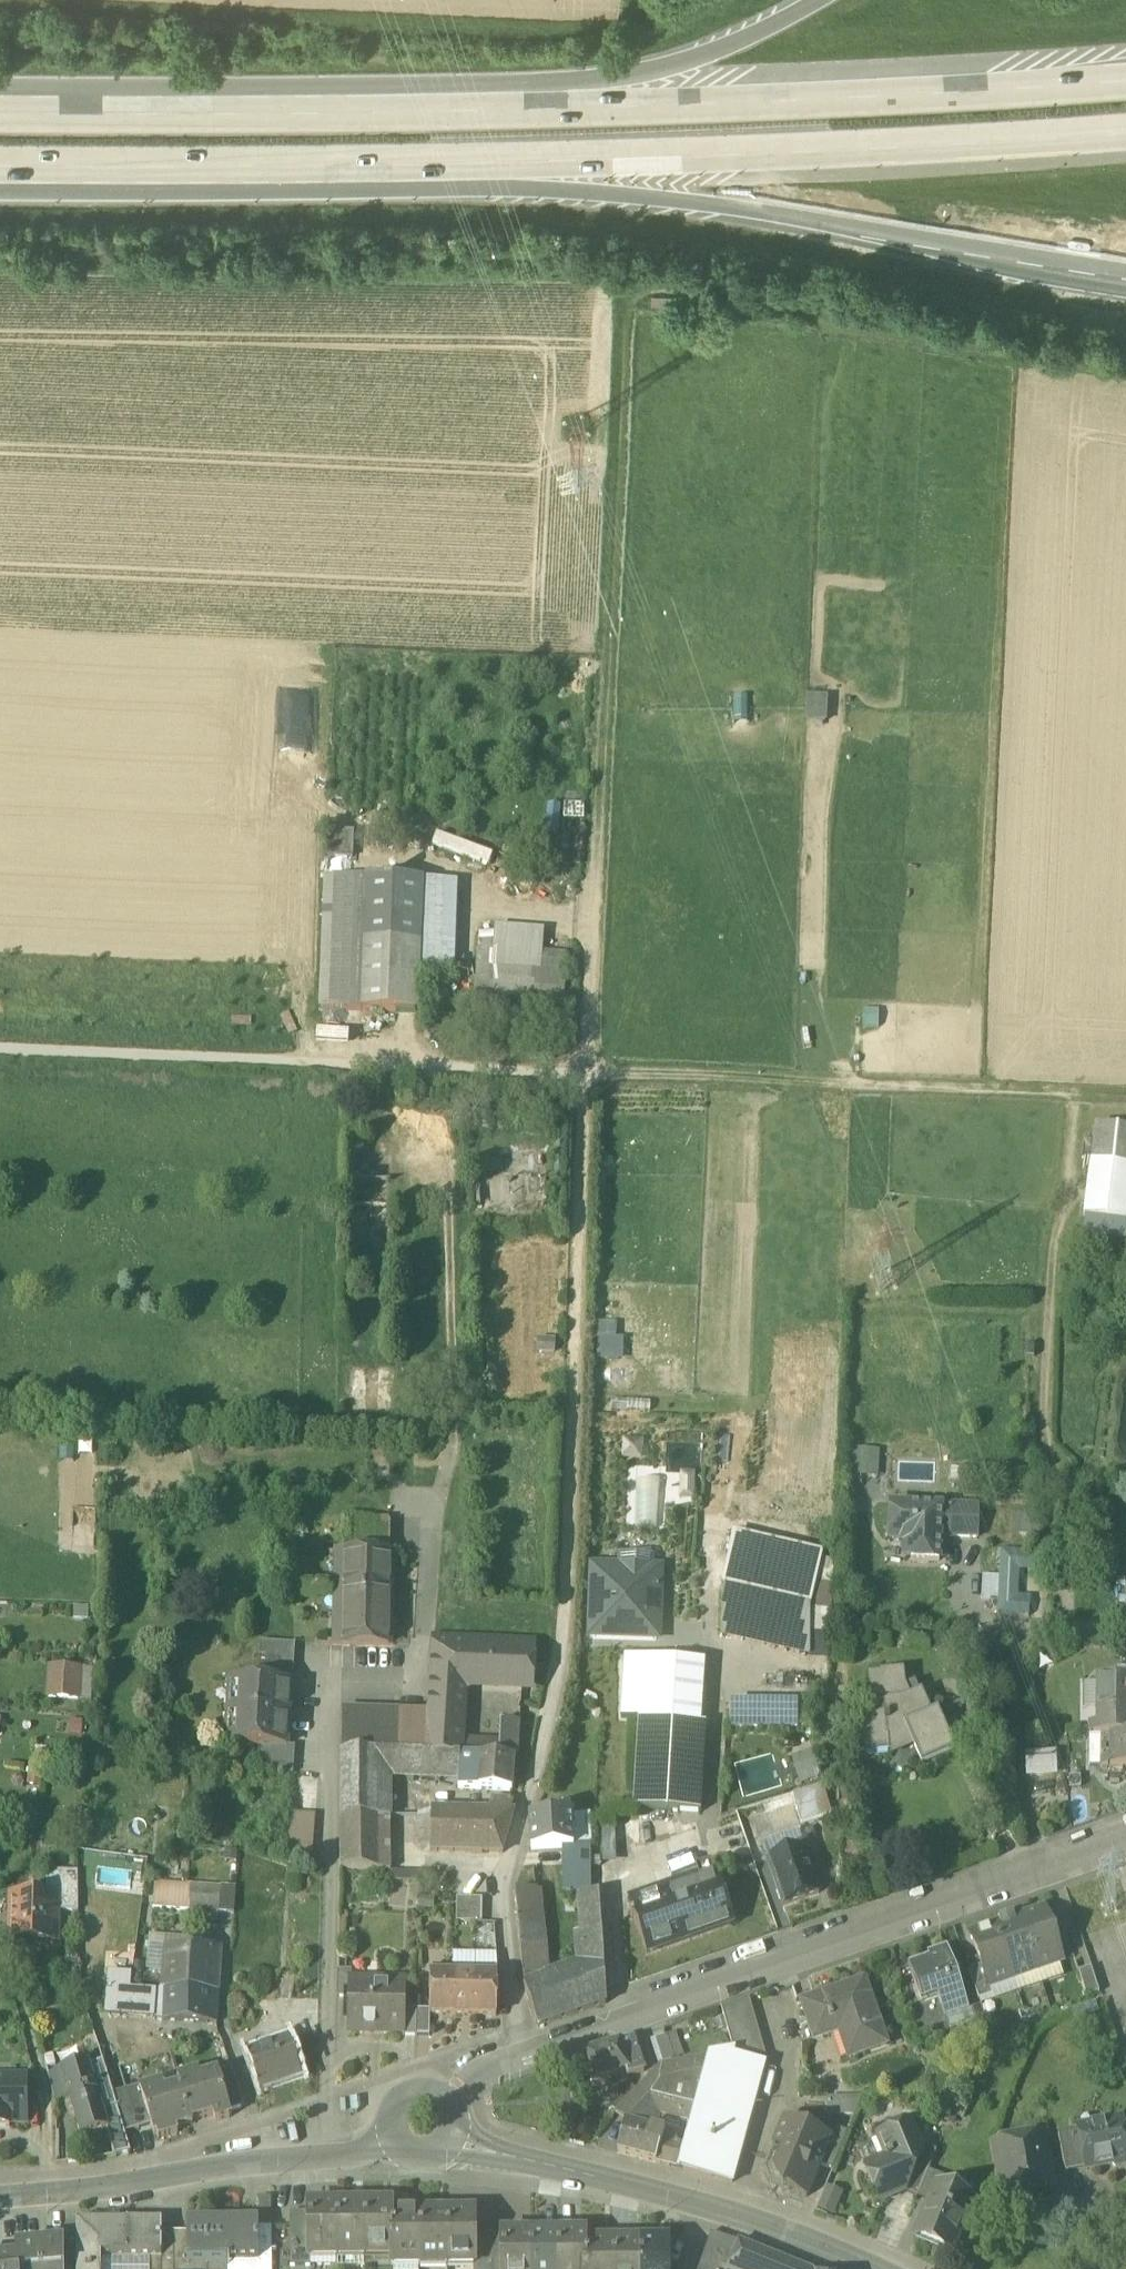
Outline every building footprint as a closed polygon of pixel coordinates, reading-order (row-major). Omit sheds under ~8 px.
[(829,719),(829,693),(808,693),(808,718),(829,719)] [(341,829),(340,858),(355,859),(356,830),(341,829)] [(438,833),(433,845),(491,867),(495,854),(438,833)] [(362,1011),(365,880),(326,878),(321,1009),(362,1011)] [(425,881),(365,880),(362,1011),(420,1013),(422,974),(425,881)] [(458,882),(425,881),(422,974),(455,974),(458,882)] [(517,935),(483,932),(479,989),(564,995),(567,954),(515,950),(517,935)] [(1095,1128),(1084,1217),(1125,1222),(1125,1132),(1095,1128)] [(549,1223),(547,1138),(502,1139),(503,1163),(477,1164),(478,1224),(549,1223)] [(621,1359),(622,1321),(599,1321),(599,1359),(621,1359)] [(391,1413),(391,1366),(348,1366),(348,1413),(391,1413)] [(625,1458),(643,1458),(643,1440),(625,1440),(625,1458)] [(854,1474),(880,1475),(881,1448),(855,1447),(854,1474)] [(697,1493),(696,1472),(680,1473),(681,1494),(697,1493)] [(940,1508),(890,1506),(889,1535),(903,1536),(911,1544),(910,1561),(939,1562),(940,1537),(941,1508),(940,1508)] [(979,1508),(940,1506),(940,1508),(941,1508),(940,1537),(978,1539),(979,1508)] [(368,1519),(367,1537),(391,1538),(392,1520),(368,1519)] [(822,1558),(732,1538),(722,1588),(810,1608),(822,1558)] [(1037,1551),(1003,1550),(1001,1614),(1029,1615),(1030,1596),(1019,1595),(1020,1568),(1036,1569),(1037,1551)] [(389,1556),(345,1556),(343,1644),(388,1645),(389,1556)] [(621,1557),(621,1568),(651,1569),(651,1558),(621,1557)] [(660,1614),(661,1569),(651,1569),(621,1568),(592,1567),(591,1612),(592,1612),(658,1614),(660,1614)] [(810,1608),(722,1588),(725,1637),(811,1658),(810,1608)] [(658,1614),(592,1612),(592,1639),(657,1641),(658,1614)] [(493,1644),(430,1642),(427,1680),(430,1699),(463,1701),(464,1681),(492,1683),(493,1644)] [(532,1645),(493,1644),(492,1683),(530,1685),(532,1645)] [(269,1645),(267,1684),(290,1685),(293,1646),(269,1645)] [(92,1669),(51,1667),(49,1699),(91,1701),(92,1669)] [(921,1692),(909,1697),(905,1688),(904,1671),(880,1674),(880,1676),(868,1677),(872,1718),(860,1720),(864,1756),(865,1756),(865,1754),(887,1751),(888,1754),(889,1754),(888,1742),(907,1734),(921,1767),(954,1753),(937,1712),(931,1715),(921,1692)] [(1096,1680),(1096,1715),(1102,1715),(1102,1736),(1109,1736),(1125,1736),(1125,1680),(1096,1680)] [(267,1684),(232,1681),(232,1684),(237,1684),(235,1711),(230,1711),(230,1714),(235,1714),(233,1741),(228,1741),(228,1743),(264,1746),(286,1747),(290,1685),(267,1684)] [(463,1701),(430,1699),(429,1715),(402,1714),(400,1753),(421,1755),(421,1754),(460,1757),(460,1756),(461,1742),(463,1701)] [(402,1714),(341,1711),(342,1752),(377,1753),(378,1753),(390,1753),(400,1753),(402,1714)] [(797,1712),(730,1712),(730,1728),(797,1728),(797,1712)] [(706,1725),(639,1720),(633,1810),(700,1814),(706,1725)] [(519,1725),(500,1724),(499,1744),(499,1758),(513,1759),(518,1760),(519,1725)] [(1109,1736),(1109,1770),(1125,1770),(1125,1736),(1109,1736)] [(472,1742),(461,1742),(460,1756),(471,1756),(472,1742)] [(488,1743),(472,1742),(471,1756),(491,1757),(492,1749),(489,1743),(488,1743)] [(499,1744),(489,1743),(492,1749),(491,1757),(497,1757),(499,1758),(499,1744)] [(294,1749),(264,1746),(262,1772),(292,1774),(294,1749)] [(813,1751),(795,1754),(800,1782),(819,1778),(813,1751)] [(377,1753),(342,1752),(342,1818),(380,1818),(390,1818),(390,1777),(390,1753),(378,1753),(377,1753)] [(400,1753),(390,1753),(390,1777),(421,1778),(421,1755),(400,1753)] [(460,1757),(421,1754),(421,1755),(421,1778),(459,1779),(460,1757)] [(1028,1777),(1060,1776),(1059,1754),(1027,1755),(1028,1777)] [(499,1758),(497,1757),(491,1757),(471,1756),(460,1756),(460,1757),(459,1779),(459,1789),(511,1792),(513,1759),(499,1758)] [(320,1776),(292,1774),(286,1863),(314,1865),(320,1776)] [(822,1787),(792,1796),(801,1824),(831,1815),(822,1787)] [(512,1802),(491,1801),(488,1812),(488,1819),(510,1819),(512,1802)] [(450,1811),(430,1811),(430,1821),(429,1844),(429,1851),(450,1852),(450,1811)] [(488,1812),(450,1811),(450,1852),(486,1852),(488,1819),(488,1812)] [(380,1818),(342,1818),(342,1868),(380,1870),(380,1818)] [(571,1818),(531,1820),(531,1821),(530,1821),(532,1851),(573,1848),(571,1818)] [(510,1819),(488,1819),(486,1852),(502,1852),(512,1819),(510,1819)] [(430,1821),(417,1821),(417,1844),(429,1844),(430,1821)] [(639,1821),(616,1821),(617,1844),(639,1843),(639,1821)] [(615,1830),(602,1830),(603,1855),(616,1854),(615,1830)] [(591,1847),(573,1848),(572,1893),(591,1892),(591,1847)] [(803,1849),(767,1861),(783,1907),(819,1895),(814,1882),(820,1879),(814,1860),(807,1862),(803,1849)] [(78,1872),(46,1871),(46,1897),(56,1897),(56,1912),(78,1912),(78,1872)] [(718,1878),(630,1908),(646,1954),(734,1924),(718,1878)] [(236,1886),(159,1883),(157,1907),(192,1909),(192,1918),(220,1919),(220,1912),(236,1913),(236,1886)] [(534,1891),(515,1891),(520,1949),(541,1946),(536,1892),(534,1892),(534,1891)] [(590,1895),(590,1896),(583,1896),(584,1918),(600,1918),(599,1895),(590,1895)] [(46,1897),(12,1896),(11,1941),(55,1942),(56,1912),(56,1897),(46,1897)] [(482,1899),(457,1898),(456,1910),(457,1911),(481,1911),(482,1911),(482,1899)] [(1062,1962),(1044,1910),(1018,1919),(1036,1971),(1062,1962)] [(481,1911),(457,1911),(457,1923),(482,1923),(481,1911)] [(1018,1919),(1013,1921),(1011,1916),(999,1921),(1000,1925),(994,1927),(1013,1980),(1036,1971),(1018,1919)] [(600,1918),(584,1918),(586,1935),(580,1936),(582,1966),(603,1959),(600,1918)] [(994,1927),(970,1936),(981,1968),(988,1988),(989,1988),(1013,1980),(994,1927)] [(541,1946),(520,1949),(524,1986),(546,1979),(541,1946)] [(181,1949),(164,1947),(162,1988),(165,1989),(189,1990),(192,1954),(181,1954),(181,1949)] [(204,1950),(203,1955),(192,1954),(189,1990),(218,1992),(221,1951),(204,1950)] [(947,1954),(909,1967),(922,2004),(938,1998),(945,2020),(967,2012),(947,1954)] [(546,1979),(524,1986),(538,2028),(539,2028),(606,2005),(606,2004),(603,1959),(582,1966),(546,1979)] [(981,1968),(968,1972),(979,2001),(992,1996),(989,1988),(988,1988),(981,1968)] [(453,1970),(431,1969),(430,2010),(430,2016),(431,2016),(452,2016),(453,1970)] [(1091,1969),(1078,1973),(1086,1999),(1099,1995),(1091,1969)] [(475,1970),(453,1970),(452,2016),(474,2016),(475,1970)] [(497,1970),(475,1970),(474,2016),(496,2017),(497,1970)] [(351,1972),(337,1972),(337,1999),(350,1999),(350,1981),(351,1981),(351,1972)] [(866,1980),(800,2003),(814,2043),(839,2035),(848,2061),(889,2047),(866,1980)] [(351,1981),(350,1981),(350,1999),(350,2033),(403,2033),(404,2033),(404,2010),(404,1982),(351,1981)] [(156,1992),(108,1988),(106,2012),(154,2016),(156,1992)] [(189,1990),(165,1989),(162,2021),(176,2022),(177,2017),(200,2018),(200,2024),(215,2025),(218,1992),(189,1990)] [(320,2000),(296,1999),(296,2036),(319,2036),(320,2000)] [(765,2064),(748,2001),(723,2009),(734,2054),(765,2064)] [(416,2010),(404,2010),(404,2033),(403,2033),(403,2037),(416,2038),(416,2010)] [(431,2037),(431,2016),(430,2016),(430,2010),(416,2010),(416,2038),(431,2037)] [(288,2040),(248,2056),(261,2091),(302,2075),(288,2040)] [(633,2040),(586,2055),(594,2082),(627,2072),(629,2078),(644,2073),(633,2040)] [(734,2054),(662,2068),(648,2081),(726,2102),(727,2099),(734,2054)] [(765,2064),(734,2054),(727,2099),(753,2107),(765,2064)] [(103,2062),(89,2066),(88,2062),(60,2070),(81,2138),(106,2130),(108,2129),(103,2112),(116,2108),(112,2094),(113,2094),(103,2062)] [(244,2107),(231,2069),(218,2073),(229,2112),(244,2107)] [(218,2073),(200,2079),(198,2072),(177,2079),(180,2088),(180,2087),(191,2123),(192,2123),(214,2116),(215,2123),(231,2118),(229,2112),(218,2073)] [(0,2073),(0,2124),(29,2124),(28,2073),(0,2073)] [(648,2081),(615,2114),(626,2124),(627,2123),(655,2131),(659,2116),(717,2130),(745,2137),(753,2107),(727,2099),(726,2102),(648,2081)] [(162,2083),(139,2090),(150,2126),(154,2137),(157,2136),(158,2140),(178,2134),(176,2130),(193,2125),(192,2123),(191,2123),(180,2087),(180,2088),(165,2092),(162,2083)] [(113,2094),(112,2094),(116,2108),(124,2133),(137,2130),(128,2098),(129,2098),(127,2090),(113,2094)] [(129,2098),(128,2098),(137,2130),(150,2126),(141,2095),(129,2098)] [(856,2115),(856,2097),(830,2096),(829,2114),(856,2115)] [(116,2108),(103,2112),(108,2129),(106,2130),(113,2157),(130,2153),(124,2133),(116,2108)] [(1078,2130),(1086,2168),(1087,2171),(1112,2166),(1117,2169),(1125,2167),(1125,2144),(1121,2121),(1078,2130)] [(785,2122),(762,2180),(781,2188),(783,2193),(788,2191),(807,2198),(820,2166),(830,2141),(829,2140),(785,2122)] [(655,2131),(627,2123),(626,2124),(619,2153),(655,2163),(663,2133),(655,2131)] [(913,2124),(878,2138),(887,2159),(867,2167),(881,2203),(904,2193),(923,2148),(923,2147),(923,2146),(913,2124)] [(847,2134),(833,2128),(829,2140),(830,2141),(820,2166),(832,2171),(847,2134)] [(745,2137),(717,2130),(710,2158),(706,2177),(733,2184),(745,2137)] [(1078,2130),(1058,2134),(1066,2172),(1086,2168),(1078,2130)] [(663,2133),(655,2163),(669,2167),(674,2149),(677,2137),(663,2133)] [(1045,2138),(1009,2144),(1008,2140),(992,2143),(1003,2198),(1017,2195),(1016,2190),(1040,2186),(1041,2192),(1058,2189),(1056,2174),(1052,2175),(1045,2138)] [(936,2152),(923,2146),(923,2147),(923,2148),(904,2193),(917,2199),(928,2172),(936,2152)] [(710,2158),(674,2149),(669,2167),(706,2177),(710,2158)] [(950,2181),(928,2172),(917,2199),(930,2204),(937,2189),(946,2192),(950,2181)] [(835,2213),(842,2191),(829,2187),(822,2209),(835,2213)] [(946,2192),(937,2189),(930,2204),(918,2234),(952,2249),(971,2203),(946,2192)] [(243,2215),(258,2216),(259,2198),(244,2198),(243,2215)] [(336,2204),(309,2205),(309,2253),(336,2253),(336,2204)] [(364,2253),(363,2204),(336,2204),(336,2253),(364,2253)] [(391,2204),(363,2204),(364,2253),(391,2253),(391,2213),(391,2204)] [(447,2261),(446,2212),(419,2213),(419,2261),(447,2261)] [(475,2212),(446,2212),(447,2261),(475,2261),(475,2260),(475,2233),(475,2212)] [(419,2213),(391,2213),(391,2253),(392,2261),(419,2261),(419,2213)] [(226,2221),(226,2268),(259,2268),(258,2226),(258,2220),(226,2221)] [(76,2221),(76,2236),(77,2260),(101,2260),(149,2260),(149,2268),(162,2268),(161,2233),(161,2221),(76,2221)] [(187,2221),(187,2240),(187,2268),(207,2268),(207,2221),(187,2221)] [(207,2221),(207,2268),(226,2268),(226,2221),(207,2221)] [(258,2226),(259,2268),(271,2268),(271,2226),(258,2226)] [(174,2233),(161,2233),(162,2268),(174,2268),(174,2240),(174,2233)] [(488,2260),(488,2233),(475,2233),(475,2260),(488,2260)] [(529,2234),(530,2268),(557,2268),(557,2233),(529,2234)] [(584,2233),(557,2233),(557,2268),(585,2268),(584,2242),(584,2233)] [(738,2242),(711,2233),(703,2257),(730,2268),(732,2263),(731,2262),(738,2242)] [(502,2234),(502,2268),(530,2268),(529,2234),(502,2234)] [(77,2260),(76,2236),(63,2236),(63,2262),(76,2262),(77,2260)] [(174,2240),(174,2268),(187,2268),(187,2240),(174,2240)] [(612,2242),(612,2268),(640,2268),(639,2241),(612,2242)] [(639,2241),(640,2268),(669,2268),(669,2241),(639,2241)] [(584,2242),(585,2268),(612,2268),(612,2242),(584,2242)] [(738,2242),(731,2262),(732,2263),(746,2268),(804,2268),(738,2242)] [(39,2245),(41,2268),(63,2268),(63,2243),(39,2245)] [(15,2247),(16,2257),(17,2257),(18,2268),(41,2268),(39,2245),(15,2247)] [(0,2259),(0,2268),(18,2268),(17,2257),(16,2257),(0,2259)] [(703,2257),(698,2268),(730,2268),(703,2257)] [(76,2262),(63,2262),(63,2268),(101,2268),(101,2260),(77,2260),(76,2262)]
